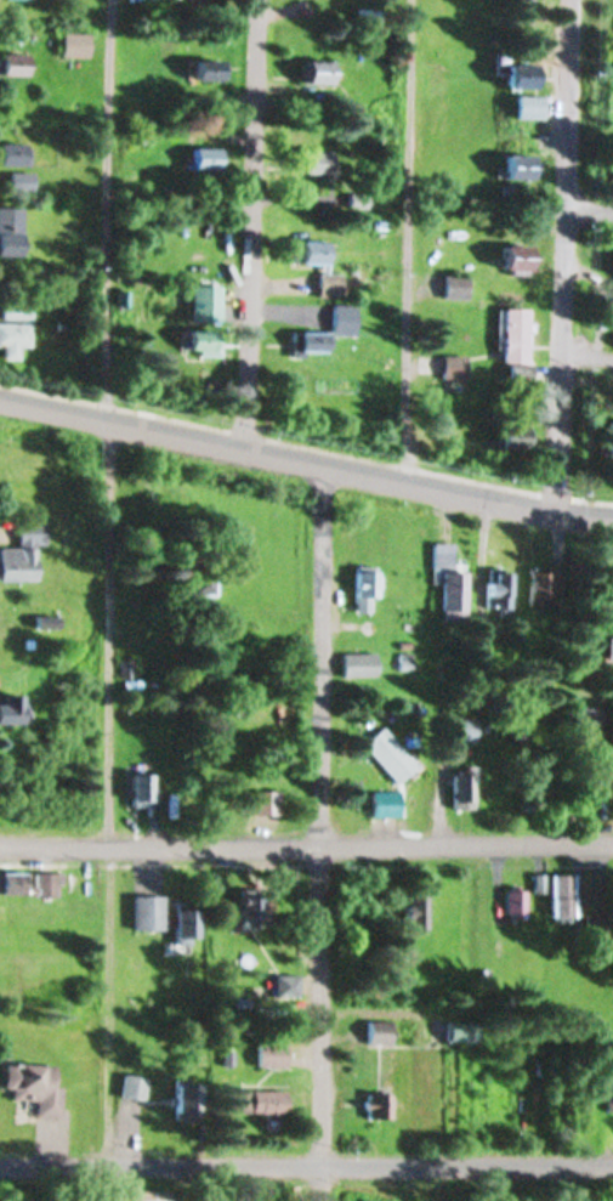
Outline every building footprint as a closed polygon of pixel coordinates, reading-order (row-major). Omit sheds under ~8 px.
[(92,33),(63,33),(63,57),(92,57),(92,33)] [(2,76),(29,76),(29,54),(2,54),(2,76)] [(223,81),(223,61),(186,61),(186,81),(223,81)] [(333,61),(303,61),(303,86),(333,86),(333,61)] [(541,65),(510,65),(510,89),(541,89),(541,65)] [(544,95),(518,95),(518,120),(544,120),(544,95)] [(33,145),(0,145),(0,165),(33,165),(33,145)] [(223,149),(192,149),(192,171),(223,171),(223,149)] [(302,152),(302,174),(331,174),(331,152),(302,152)] [(534,157),(509,156),(508,177),(534,178),(534,157)] [(35,172),(13,172),(13,190),(35,190),(35,172)] [(25,205),(0,205),(0,256),(25,256),(25,205)] [(330,240),(300,240),(300,264),(330,264),(330,240)] [(533,270),(533,246),(506,246),(506,270),(533,270)] [(344,272),(319,272),(319,296),(344,296),(344,272)] [(469,275),(447,275),(447,297),(470,296),(469,275)] [(219,285),(191,285),(191,321),(219,321),(219,285)] [(356,304),(333,304),(333,334),(356,334),(356,304)] [(531,308),(504,308),(504,362),(531,362),(531,308)] [(219,354),(219,329),(187,329),(187,354),(219,354)] [(291,353),(330,353),(330,330),(291,330),(291,353)] [(444,377),(468,377),(468,355),(444,355),(444,377)] [(38,543),(48,543),(48,520),(21,520),(21,546),(0,546),(0,579),(38,579),(38,543)] [(467,619),(467,568),(454,568),(454,541),(433,541),(433,568),(442,568),(442,619),(467,619)] [(185,568),(185,592),(208,592),(208,568),(185,568)] [(376,568),(355,568),(355,610),(376,610),(376,568)] [(511,570),(488,570),(488,608),(511,608),(511,570)] [(557,570),(532,570),(532,605),(557,605),(557,570)] [(376,652),(341,652),(341,676),(376,676),(376,652)] [(0,700),(0,720),(26,720),(26,692),(2,692),(2,700),(0,700)] [(479,716),(448,715),(447,739),(478,740),(479,716)] [(395,781),(414,768),(384,726),(365,739),(395,781)] [(153,772),(133,772),(133,806),(153,806),(153,772)] [(453,807),(475,807),(475,772),(453,772),(453,807)] [(281,790),(255,790),(255,812),(281,812),(281,790)] [(401,790),(371,790),(371,815),(401,815),(401,790)] [(60,895),(60,871),(34,871),(0,871),(0,895),(60,895)] [(575,874),(551,874),(551,917),(575,917),(575,874)] [(526,914),(526,889),(506,889),(506,914),(526,914)] [(241,922),(267,921),(266,893),(240,894),(241,922)] [(425,928),(425,893),(405,893),(405,928),(425,928)] [(166,895),(135,895),(135,929),(166,929),(166,895)] [(199,908),(177,908),(177,941),(199,941),(199,908)] [(586,910),(586,926),(597,926),(597,910),(586,910)] [(285,991),(297,991),(297,975),(285,975),(285,991)] [(391,1020),(368,1020),(367,1043),(391,1043),(391,1020)] [(447,1039),(476,1039),(476,1023),(447,1023),(447,1039)] [(284,1041),(256,1041),(256,1065),(284,1065),(284,1041)] [(57,1064),(6,1061),(4,1087),(13,1087),(13,1098),(38,1100),(37,1114),(62,1116),(64,1085),(56,1085),(57,1064)] [(146,1075),(124,1075),(124,1097),(146,1097),(146,1075)] [(174,1082),(174,1118),(197,1118),(197,1082),(174,1082)] [(283,1090),(238,1089),(238,1111),(264,1112),(264,1128),(282,1128),(283,1090)] [(391,1093),(367,1093),(367,1118),(391,1118),(391,1093)] [(170,1191),(128,1191),(128,1200),(170,1200),(170,1191)]
